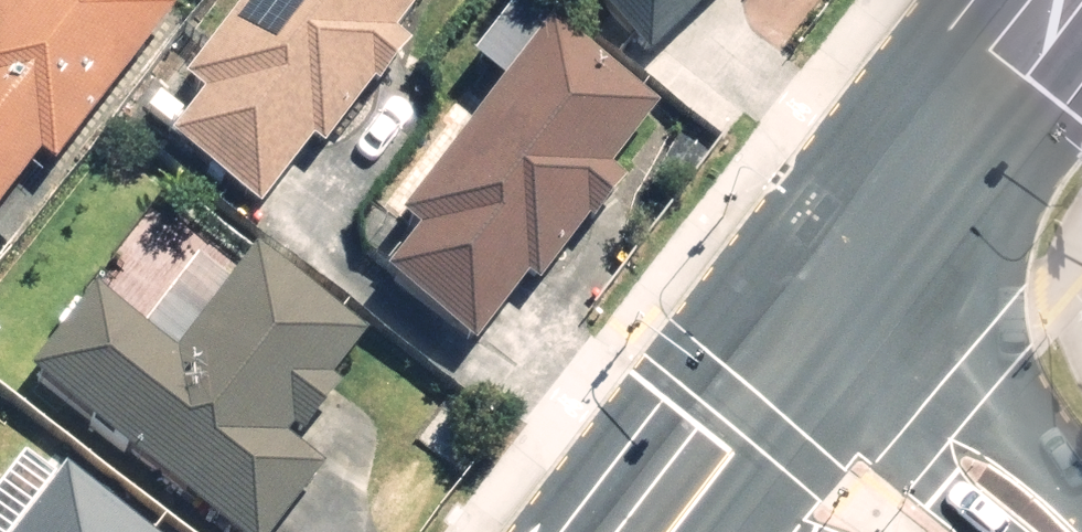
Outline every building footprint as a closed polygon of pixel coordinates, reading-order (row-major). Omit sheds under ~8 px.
[(172,13),(154,0),(0,0),(0,216),(34,169),(49,180),(172,13)] [(407,51),(390,37),(419,0),(243,0),(162,103),(183,119),(160,149),(253,221),(307,153),(319,163),(407,51)] [(641,73),(712,0),(567,0),(641,73)] [(401,248),(374,286),(472,357),(518,293),(534,304),(583,236),(592,242),(629,191),(612,178),(660,113),(542,28),(389,240),(401,248)] [(241,249),(228,268),(164,221),(99,309),(87,300),(19,393),(208,531),(271,531),(313,476),(292,461),(339,397),(328,389),(364,340),(241,249)] [(57,481),(20,531),(128,531),(57,481)]
